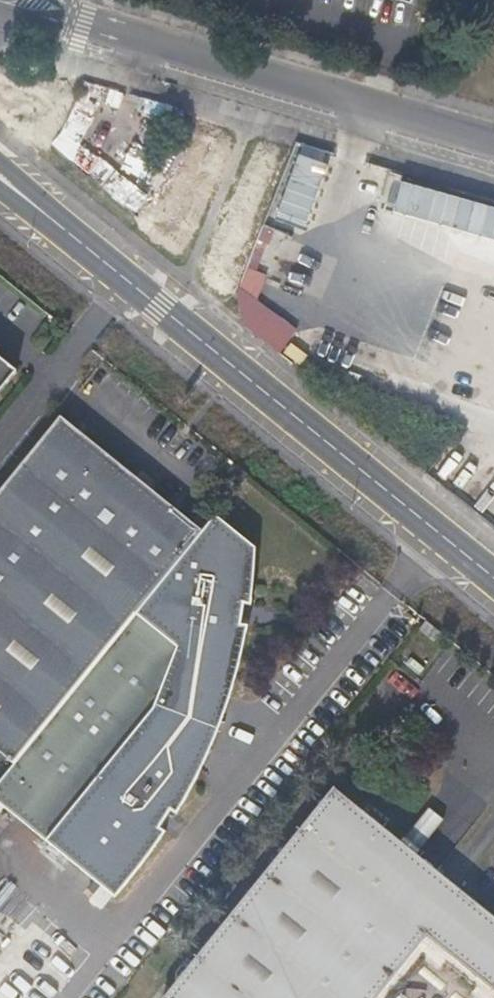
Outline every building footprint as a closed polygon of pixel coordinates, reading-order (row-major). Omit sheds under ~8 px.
[(301,227),(325,155),(294,144),(270,217),(301,227)] [(493,241),(493,210),(392,185),(385,214),(493,241)] [(21,372),(0,356),(0,398),(21,372)] [(15,767),(202,533),(55,418),(0,486),(0,755),(15,767)] [(464,429),(453,425),(442,439),(450,446),(464,429)] [(319,512),(313,508),(310,514),(316,518),(319,512)] [(216,524),(220,519),(216,516),(202,533),(15,767),(0,786),(0,796),(216,524)] [(0,796),(0,807),(117,901),(167,836),(161,832),(171,815),(178,818),(193,790),(204,768),(233,692),(240,664),(248,627),(242,626),(244,605),(251,605),(255,547),(220,519),(216,524),(0,796)] [(440,631),(426,620),(420,627),(434,639),(440,631)] [(164,993),(170,997),(493,997),(493,915),(333,785),(164,993)]
